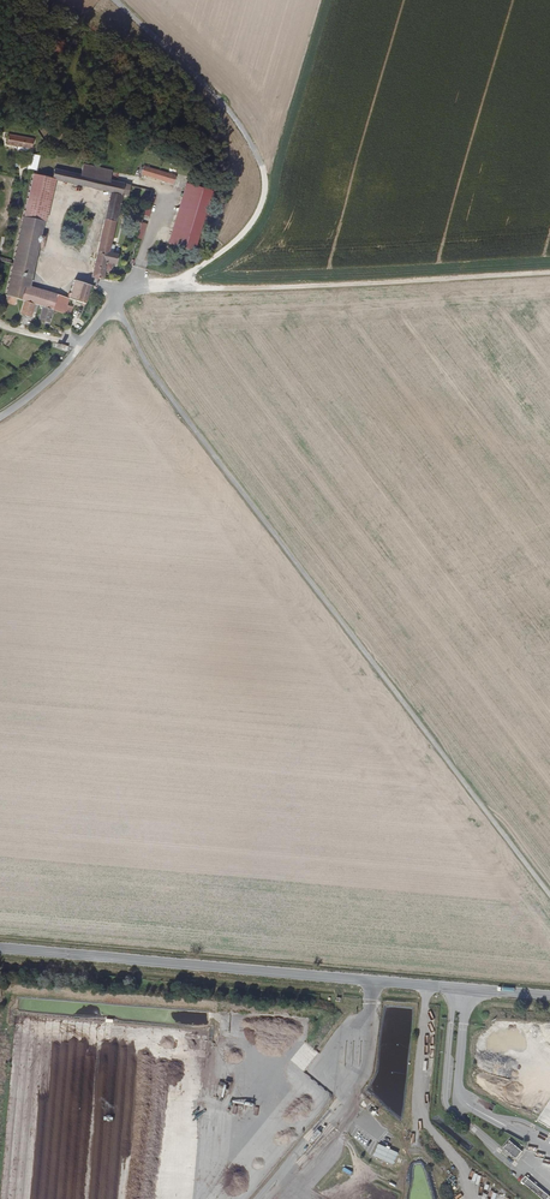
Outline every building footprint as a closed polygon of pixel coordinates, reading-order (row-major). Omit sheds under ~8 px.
[(34,132),(10,126),(8,137),(32,142),(34,132)] [(54,174),(56,174),(91,183),(96,161),(82,158),(82,159),(83,159),(81,166),(80,169),(54,162),(54,164),(55,164),(53,172),(54,174)] [(142,159),(139,169),(169,179),(172,170),(142,159)] [(91,183),(109,187),(119,190),(125,190),(127,179),(108,175),(111,165),(96,161),(91,183)] [(52,172),(36,168),(37,167),(34,167),(25,212),(42,216),(52,173),(52,172)] [(42,216),(44,216),(46,217),(56,174),(54,174),(52,173),(42,216)] [(207,186),(183,178),(165,241),(189,248),(207,186)] [(107,197),(118,199),(119,190),(109,187),(107,197)] [(151,193),(147,191),(140,219),(144,220),(151,193)] [(103,215),(114,217),(118,199),(107,197),(103,215)] [(42,216),(25,212),(14,263),(33,268),(38,244),(39,242),(39,236),(41,229),(42,227),(44,216),(42,216)] [(106,253),(107,248),(114,217),(103,215),(95,250),(106,253)] [(144,220),(140,219),(135,235),(140,236),(144,220)] [(100,278),(102,272),(102,269),(106,269),(109,267),(110,261),(114,262),(116,251),(107,248),(106,253),(95,250),(90,275),(100,278)] [(33,268),(14,263),(13,266),(12,269),(8,287),(7,294),(16,297),(25,299),(34,303),(38,304),(43,306),(51,308),(53,303),(54,303),(56,296),(28,286),(33,268)] [(73,277),(68,297),(80,301),(80,304),(83,305),(89,283),(73,277)] [(54,303),(52,309),(63,313),(66,304),(68,297),(57,293),(56,296),(54,303)] [(6,300),(15,303),(16,297),(7,294),(6,300)] [(21,312),(31,315),(34,303),(25,299),(21,312)] [(69,314),(72,305),(66,304),(63,313),(69,314)] [(51,308),(43,306),(39,318),(48,321),(52,309),(51,308)] [(395,1124),(390,1130),(398,1135),(402,1129),(395,1124)] [(510,1140),(505,1148),(518,1158),(523,1150),(510,1140)] [(394,1164),(399,1152),(379,1143),(374,1155),(394,1164)] [(549,1196),(549,1195),(527,1175),(522,1180),(544,1198),(547,1198),(549,1196)]
